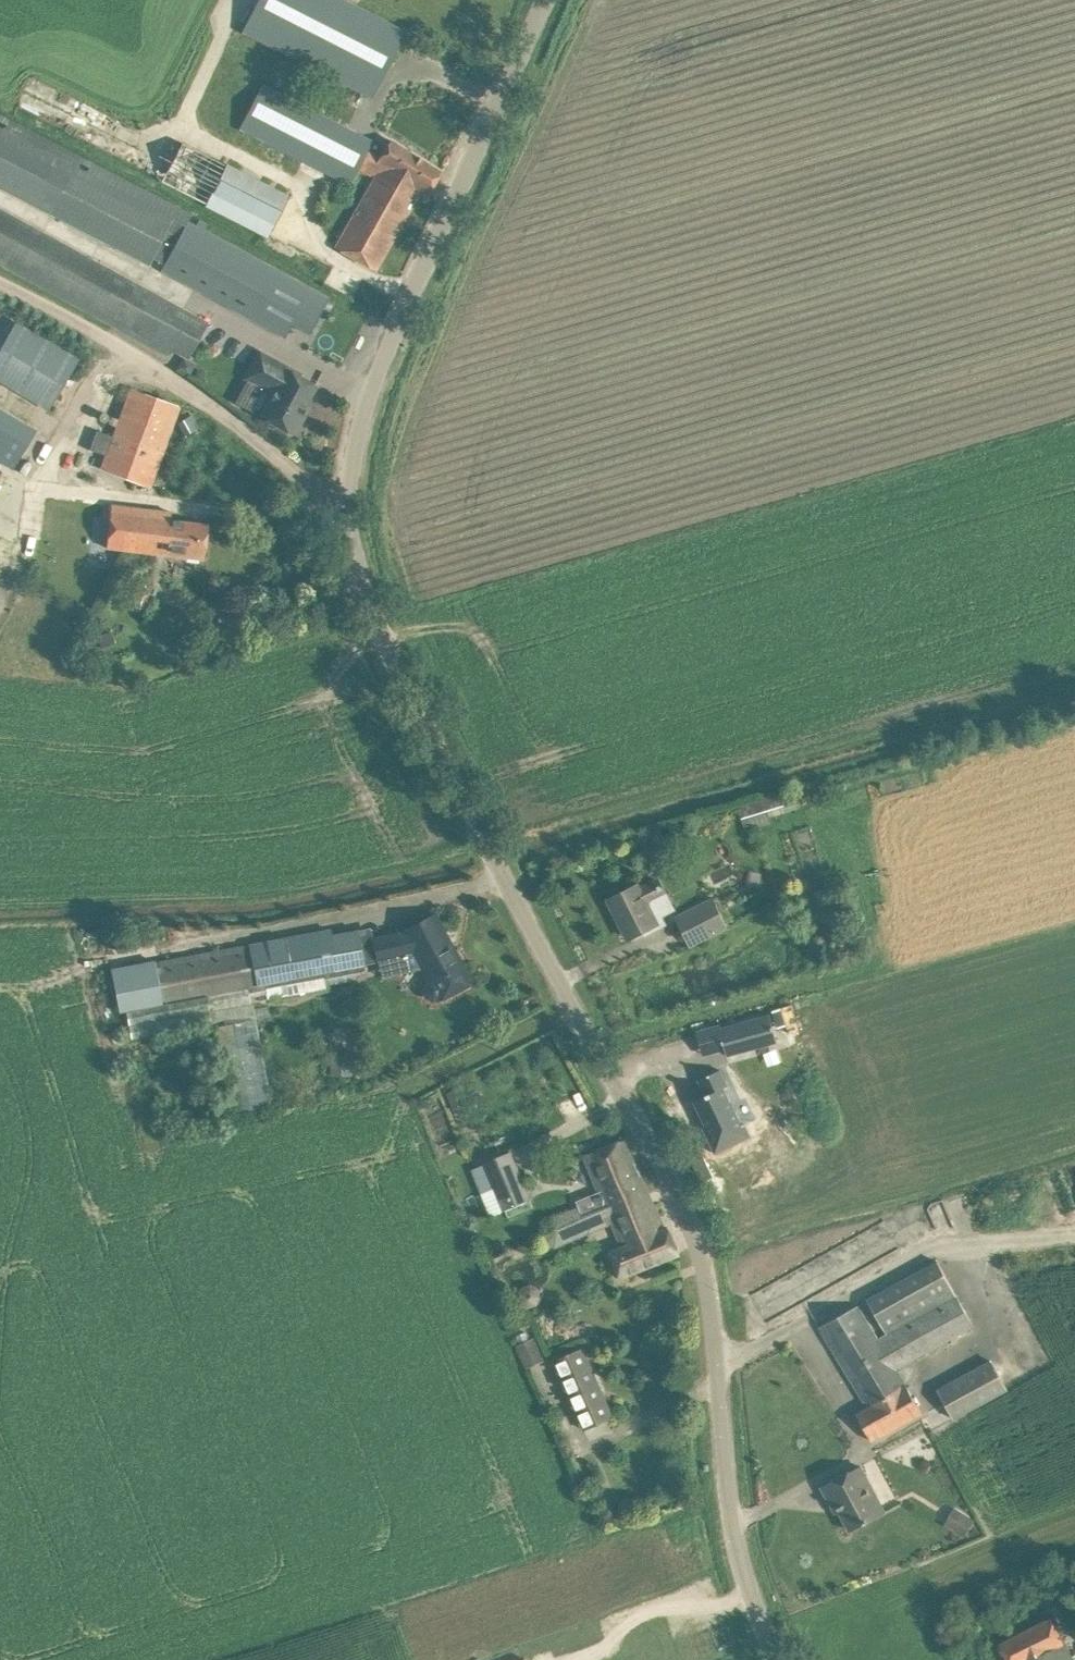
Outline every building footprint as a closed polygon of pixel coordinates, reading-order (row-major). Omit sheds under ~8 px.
[(245,28),(374,96),(406,34),(341,0),(260,0),(245,28)] [(237,129),(243,132),(240,138),(271,154),(275,146),(341,181),(365,138),(262,83),(237,129)] [(150,264),(153,258),(167,265),(189,223),(194,213),(0,113),(0,187),(150,264)] [(419,192),(427,196),(441,171),(390,139),(379,157),(369,151),(360,168),(373,175),(370,181),(372,182),(335,247),(375,270),(419,192)] [(305,231),(298,213),(286,207),(290,198),(183,142),(163,181),(265,235),(263,240),(292,255),(305,231)] [(190,361),(211,323),(0,211),(0,257),(190,361)] [(167,265),(164,270),(286,336),(292,324),(309,332),(328,297),(189,223),(167,265)] [(64,342),(61,347),(16,320),(0,347),(0,382),(47,410),(82,352),(64,342)] [(319,384),(258,352),(244,379),(268,392),(258,412),(297,433),(312,404),(309,402),(319,384)] [(111,435),(96,429),(89,448),(104,454),(99,467),(150,486),(180,407),(129,388),(111,435)] [(19,471),(40,433),(0,410),(0,461),(19,471)] [(111,505),(106,547),(182,556),(204,558),(208,524),(197,523),(170,520),(171,512),(149,509),(111,505)] [(110,630),(98,634),(102,647),(114,644),(110,630)] [(746,828),(773,821),(771,815),(786,811),(781,794),(740,805),(746,828)] [(629,889),(610,899),(629,938),(644,930),(646,935),(660,928),(668,924),(663,915),(655,899),(666,894),(658,879),(640,889),(638,885),(629,889)] [(690,945),(728,926),(715,898),(677,917),(690,945)] [(439,998),(451,991),(470,981),(434,915),(408,929),(373,941),(380,962),(414,951),(429,979),(426,981),(422,985),(422,992),(425,999),(431,1001),(437,1001),(440,1000),(439,998)] [(117,966),(111,967),(119,1011),(126,1010),(126,1011),(131,1038),(147,1035),(212,1023),(213,1027),(216,1027),(232,1116),(272,1108),(253,1003),(251,1003),(248,988),(264,985),(267,998),(274,997),(275,1002),(331,991),(330,982),(331,982),(356,977),(354,968),(365,966),(358,930),(329,936),(328,929),(156,962),(155,959),(117,966)] [(721,1028),(720,1028),(725,1048),(727,1055),(740,1052),(777,1041),(777,1038),(770,1014),(730,1025),(721,1028)] [(706,1095),(695,1100),(706,1125),(703,1126),(716,1153),(752,1135),(747,1123),(743,1125),(720,1079),(724,1077),(720,1069),(699,1079),(706,1095)] [(452,1108),(460,1104),(454,1088),(446,1091),(452,1108)] [(559,1227),(606,1207),(606,1206),(648,1190),(625,1139),(585,1154),(599,1190),(577,1199),(580,1205),(555,1216),(559,1227)] [(497,1214),(530,1200),(511,1152),(478,1165),(497,1214)] [(666,1227),(648,1190),(606,1206),(606,1207),(559,1227),(560,1228),(544,1235),(548,1244),(556,1246),(612,1221),(622,1246),(611,1251),(621,1276),(680,1253),(668,1226),(666,1227)] [(896,1367),(974,1325),(958,1296),(938,1259),(868,1298),(888,1334),(879,1339),(858,1305),(838,1315),(819,1326),(868,1406),(856,1412),(872,1440),(922,1412),(896,1367)] [(536,1337),(518,1341),(523,1363),(541,1359),(536,1337)] [(585,1428),(593,1425),(613,1416),(583,1347),(563,1356),(555,1360),(585,1428)] [(954,1417),(1009,1387),(993,1358),(938,1388),(954,1417)] [(885,1511),(860,1465),(823,1486),(831,1502),(835,1500),(851,1530),(885,1511)] [(955,1507),(945,1524),(965,1536),(976,1519),(955,1507)] [(1019,1633),(1000,1643),(1009,1659),(1074,1659),(1066,1641),(1063,1642),(1050,1617),(1019,1633)] [(584,1659),(620,1659),(613,1645),(584,1659)]
